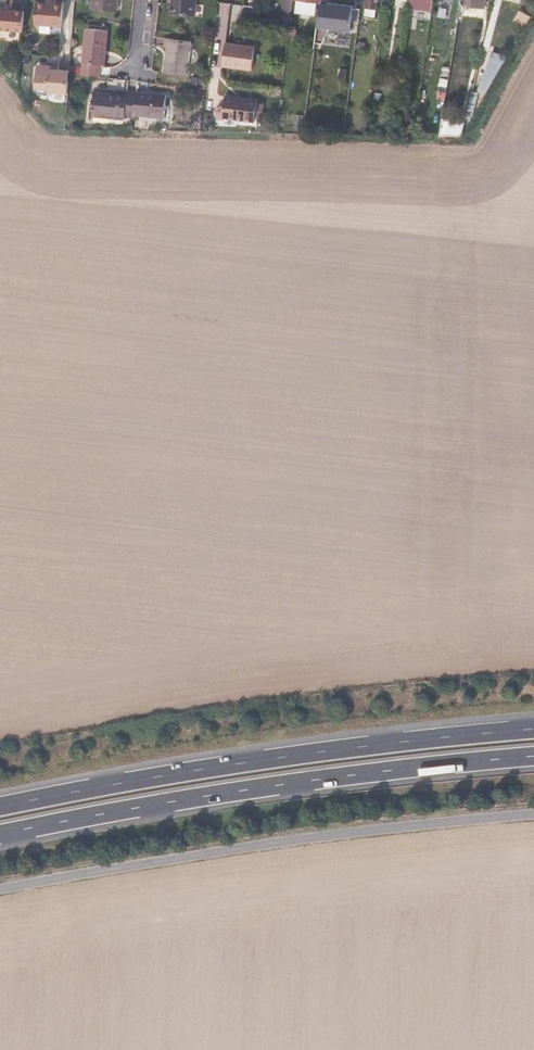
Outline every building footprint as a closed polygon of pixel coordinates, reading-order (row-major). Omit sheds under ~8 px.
[(64,0),(35,0),(34,19),(62,21),(64,0)] [(118,2),(116,2),(116,0),(92,0),(91,9),(117,11),(118,2)] [(196,0),(171,0),(170,13),(194,16),(196,0)] [(293,0),(283,0),(281,10),(284,11),(283,16),(290,17),(293,0)] [(378,0),(366,0),(365,7),(377,8),(378,0)] [(433,2),(429,1),(429,0),(415,0),(413,15),(431,17),(433,2)] [(489,0),(461,0),(461,8),(488,11),(489,0)] [(349,29),(352,6),(327,2),(327,5),(320,4),(317,25),(349,29)] [(25,10),(8,10),(8,4),(0,4),(0,27),(23,28),(25,10)] [(257,23),(260,6),(243,4),(241,21),(257,23)] [(526,25),(530,18),(520,12),(515,19),(526,25)] [(289,27),(290,17),(283,16),(282,26),(289,27)] [(365,42),(368,18),(359,17),(356,41),(365,42)] [(104,65),(107,30),(86,28),(80,75),(98,77),(100,64),(104,65)] [(187,75),(191,42),(165,38),(164,46),(167,47),(164,72),(187,75)] [(251,67),(254,44),(225,40),(222,63),(251,67)] [(484,96),(500,69),(502,64),(491,59),(477,92),(484,96)] [(68,93),(69,74),(69,71),(58,70),(51,70),(48,65),(40,65),(37,68),(35,88),(48,89),(48,91),(68,93)] [(420,84),(422,70),(410,69),(408,83),(420,84)] [(134,115),(136,92),(127,91),(127,95),(94,91),(92,116),(124,119),(125,117),(133,118),(134,115)] [(164,117),(166,95),(136,92),(134,115),(164,117)] [(255,121),(258,99),(247,98),(246,100),(243,100),(239,99),(236,97),(226,95),(223,117),(255,121)] [(458,129),(460,119),(450,118),(448,128),(458,129)]
